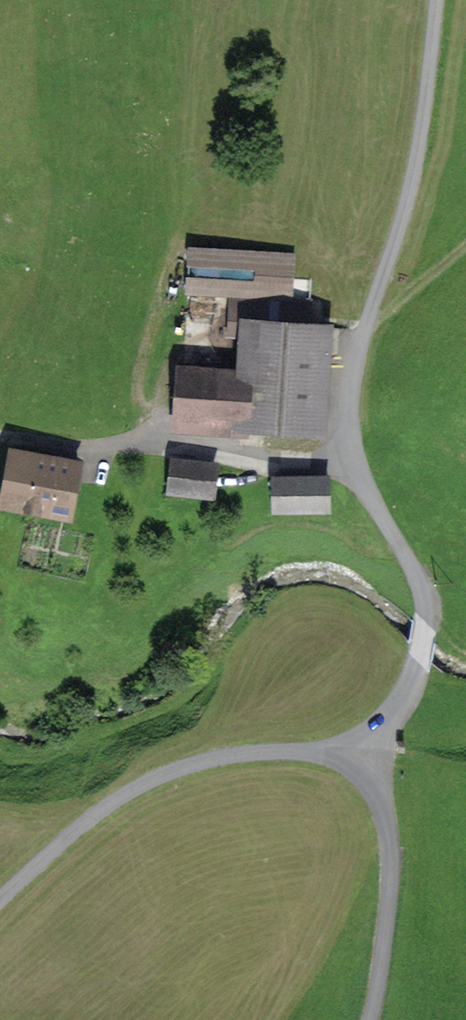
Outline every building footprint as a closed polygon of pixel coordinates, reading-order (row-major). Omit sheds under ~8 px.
[(295,248),(192,244),(190,289),(293,293),(295,248)] [(334,321),(253,317),(250,366),(188,363),(184,422),(327,431),(334,321)] [(77,463),(12,452),(3,504),(68,515),(77,463)] [(215,467),(173,463),(170,489),(212,493),(215,467)] [(336,475),(286,476),(287,507),(336,505),(336,475)]
